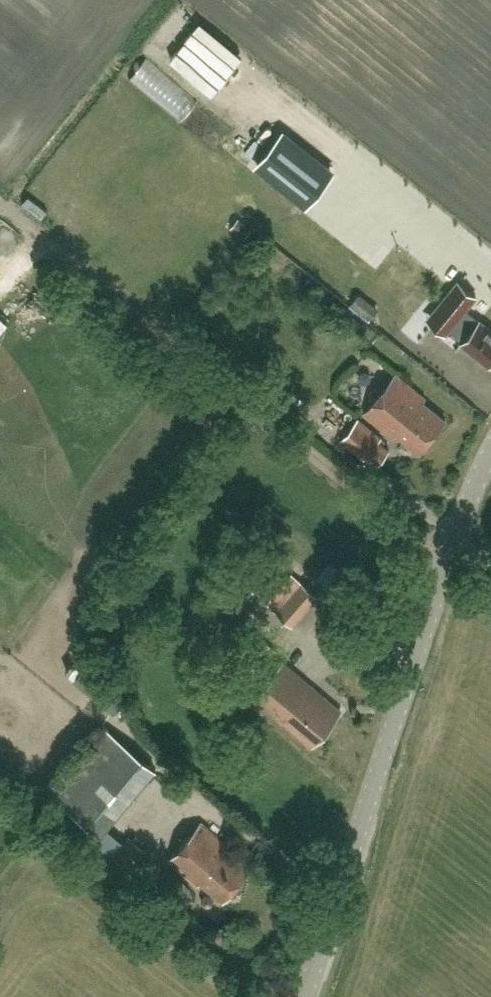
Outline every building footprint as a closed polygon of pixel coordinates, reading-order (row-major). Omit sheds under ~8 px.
[(283,132),(258,164),(306,202),(331,171),(283,132)] [(11,258),(17,249),(0,236),(0,249),(11,258)] [(479,320),(478,321),(465,309),(476,296),(458,281),(438,306),(428,318),(446,334),(449,330),(463,341),(462,342),(489,364),(490,362),(490,330),(479,320)] [(420,452),(446,419),(422,400),(425,397),(394,373),(363,412),(394,436),(396,433),(420,452)] [(367,455),(377,464),(390,448),(379,439),(382,437),(358,418),(340,440),(363,459),(367,455)] [(328,584),(340,571),(330,563),(318,576),(328,584)] [(292,625),(317,596),(302,582),(276,611),(292,625)] [(311,745),(340,710),(282,661),(252,696),(311,745)] [(119,680),(102,701),(113,711),(131,690),(119,680)] [(101,802),(125,817),(158,766),(146,758),(123,792),(112,785),(101,802)] [(200,882),(222,900),(249,867),(227,848),(229,845),(200,821),(167,860),(197,885),(200,882)]
